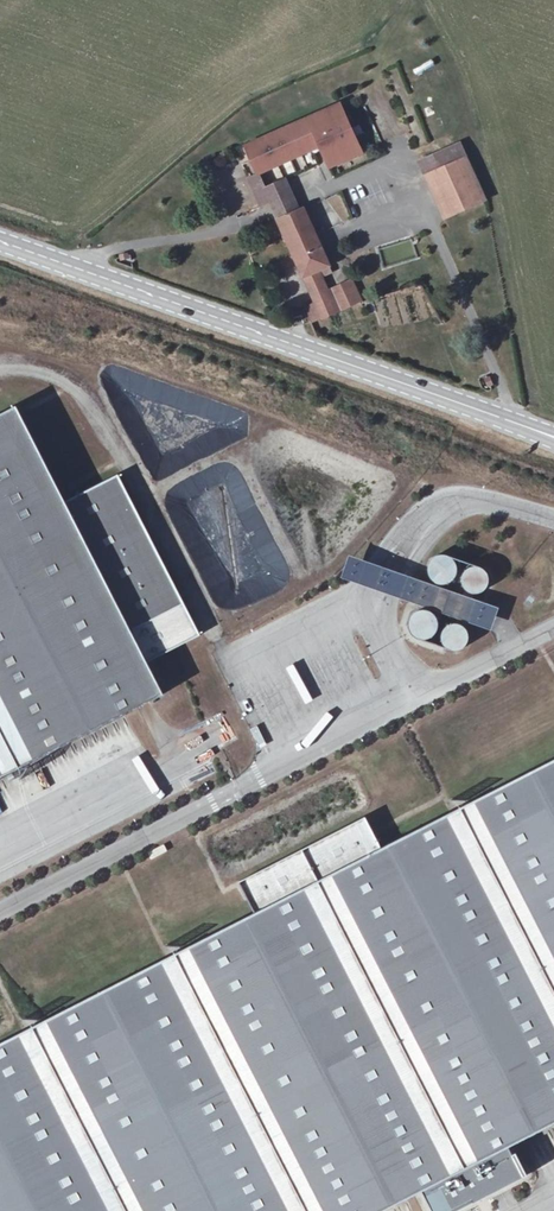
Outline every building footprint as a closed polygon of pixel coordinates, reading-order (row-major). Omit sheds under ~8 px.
[(340,103),(245,145),(258,174),(322,146),(330,167),(363,152),(340,103)] [(442,167),(468,156),(462,143),(436,154),(442,167)] [(487,201),(468,156),(442,167),(436,154),(419,161),(446,219),(487,201)] [(258,174),(247,178),(260,206),(271,202),(265,189),(258,174)] [(279,220),(298,211),(285,181),(265,189),(271,202),(279,220)] [(284,230),(314,297),(323,318),(364,301),(354,278),(347,280),(350,285),(331,293),(320,269),(329,266),(304,209),(298,211),(279,220),(284,230)] [(314,321),(323,318),(314,297),(305,301),(314,321)] [(224,438),(243,443),(251,410),(164,388),(159,405),(228,423),(224,438)] [(166,683),(151,653),(201,625),(120,467),(67,493),(19,400),(0,410),(0,769),(166,683)] [(246,604),(293,584),(279,552),(261,560),(261,558),(247,564),(250,573),(235,579),(246,604)] [(437,568),(438,572),(442,576),(446,579),(453,579),(458,576),(461,573),(463,568),(462,562),(459,557),(455,554),(451,553),(448,553),(446,553),(441,556),(437,561),(437,568)] [(464,576),(464,581),(465,584),(468,588),(472,591),(477,592),(483,591),(487,589),(490,586),(492,581),(492,576),(490,569),(487,567),(483,565),(479,564),(472,565),(467,569),(464,576)] [(430,577),(423,597),(477,616),(484,595),(430,577)] [(425,602),(420,604),(417,607),(415,611),(415,617),(417,624),(421,627),(426,629),(431,630),(435,628),(439,626),(441,623),(442,620),(443,615),(442,610),(441,608),(439,605),(436,603),(432,601),(425,602)] [(463,614),(456,615),(454,616),(450,619),(448,625),(448,630),(451,635),(454,638),(456,639),(463,640),(467,637),(471,634),(472,631),(473,630),(473,625),(472,621),(467,616),(463,614)] [(252,728),(258,746),(265,743),(259,725),(252,728)] [(403,1195),(411,1210),(443,1210),(503,1181),(487,1150),(553,1116),(553,759),(364,855),(349,825),(222,889),(237,919),(0,1040),(0,1210),(372,1210),(403,1195)]
